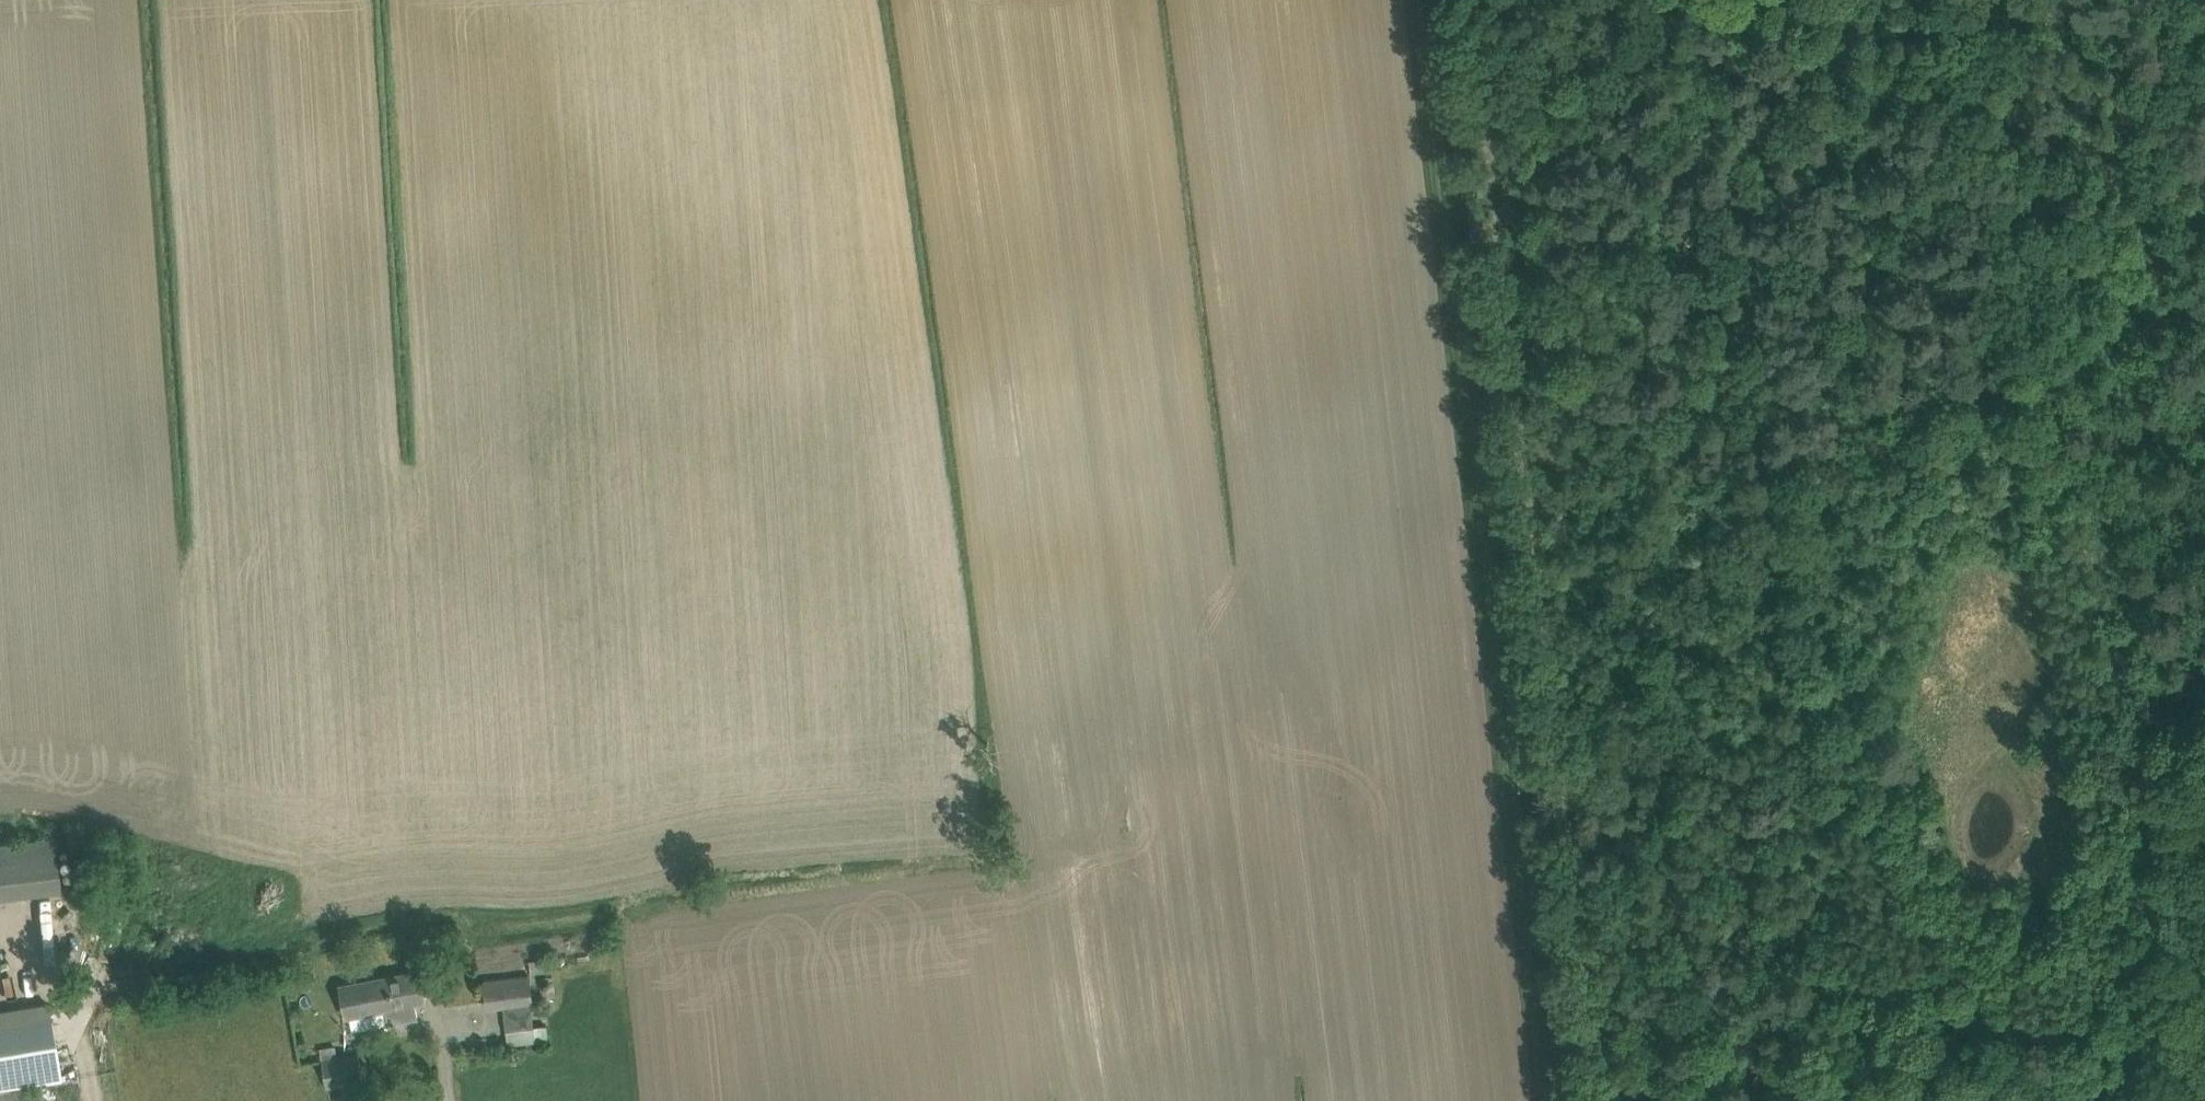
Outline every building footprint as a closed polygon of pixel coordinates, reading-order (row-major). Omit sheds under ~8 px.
[(61,891),(54,838),(0,845),(0,899),(61,891)] [(426,1001),(422,980),(420,970),(380,977),(386,1009),(426,1001)] [(533,1003),(530,977),(530,975),(485,980),(488,1008),(533,1003)] [(347,1016),(386,1009),(380,977),(341,985),(347,1016)] [(58,1057),(49,1003),(0,1011),(0,1089),(62,1079),(58,1057)] [(359,1054),(338,1057),(335,1046),(320,1047),(322,1060),(327,1086),(364,1080),(359,1054)]
